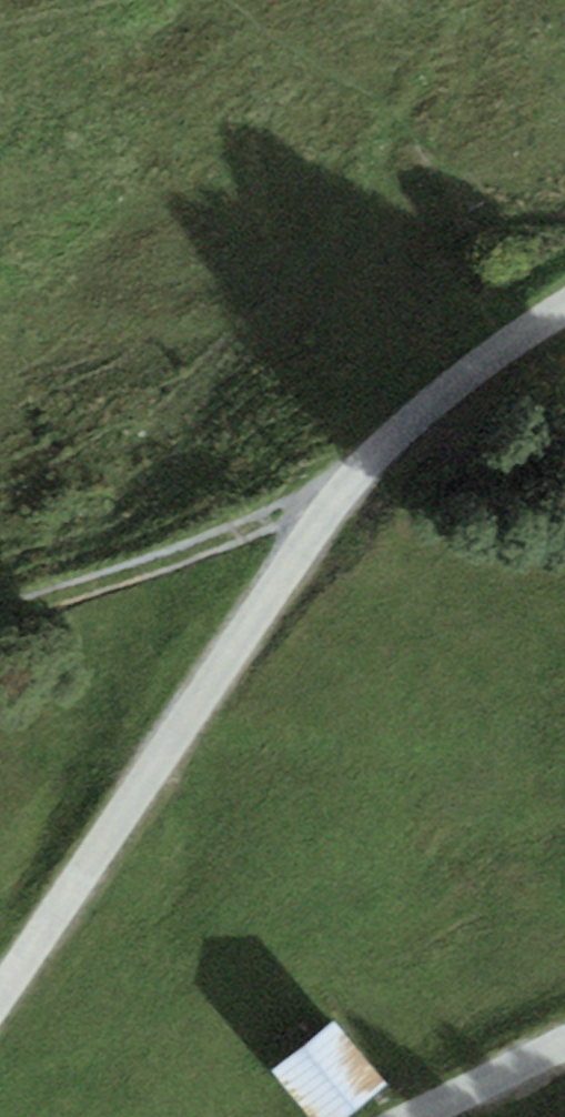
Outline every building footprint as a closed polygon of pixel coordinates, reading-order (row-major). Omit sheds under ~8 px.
[(273,1082),(303,1116),(368,1116),(389,1100),(331,1032),(273,1082)]
